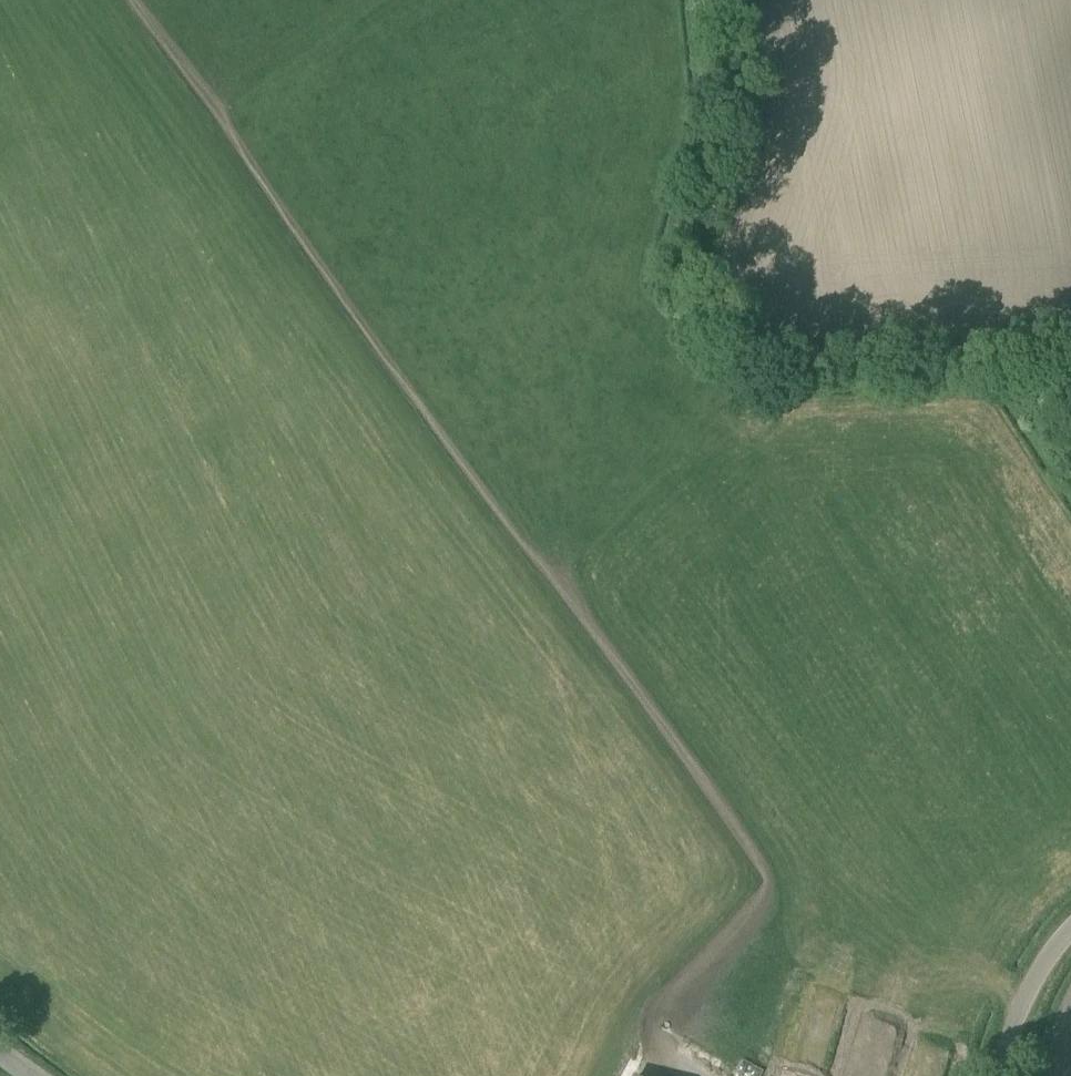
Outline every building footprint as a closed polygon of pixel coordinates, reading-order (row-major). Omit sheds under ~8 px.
[(760,1044),(759,1060),(774,1061),(775,1045),(760,1044)]
